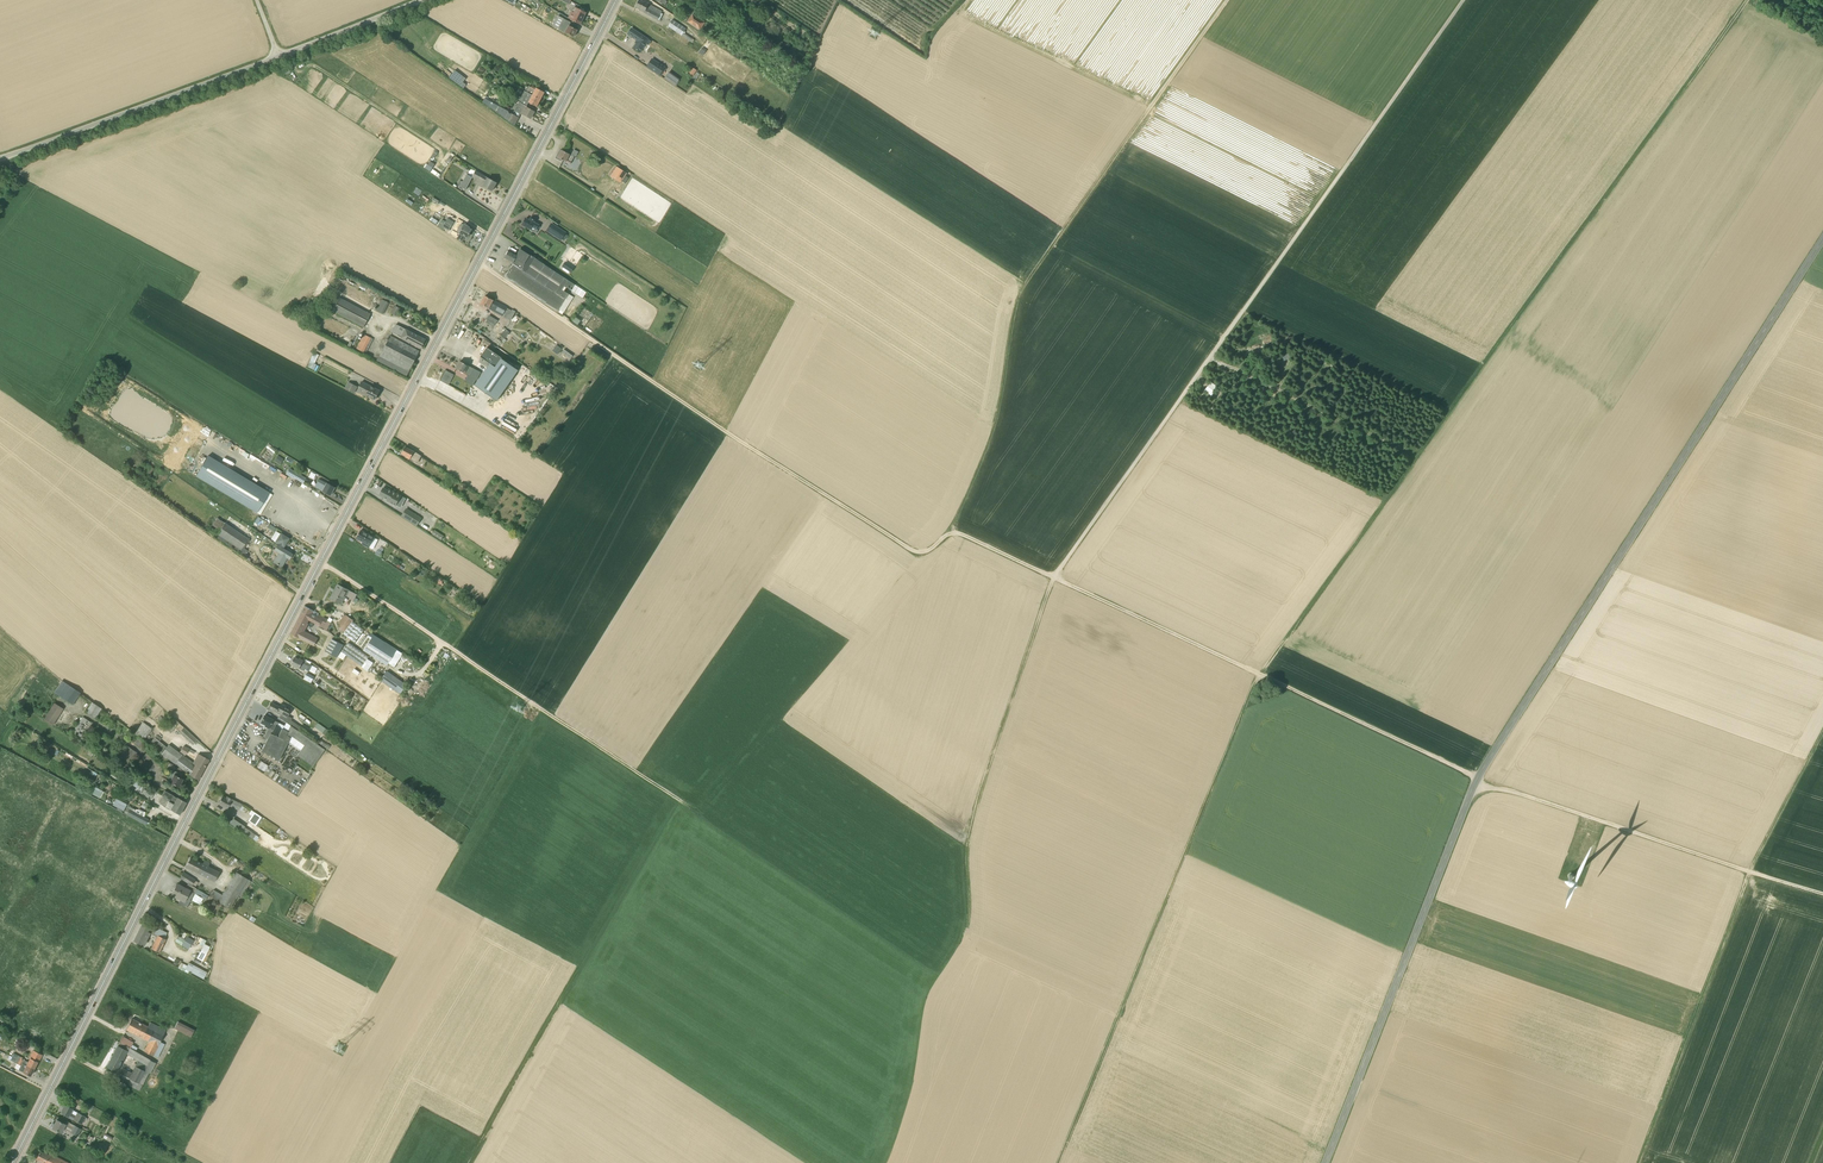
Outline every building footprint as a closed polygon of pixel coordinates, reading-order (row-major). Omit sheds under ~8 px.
[(640,10),(660,21),(663,14),(661,13),(662,11),(644,2),(640,0),(636,7),(640,9),(640,10)] [(539,17),(545,19),(549,10),(543,7),(539,17)] [(569,18),(569,19),(572,20),(571,20),(580,24),(586,13),(577,9),(574,14),(571,13),(569,18)] [(693,15),(691,18),(688,22),(700,30),(704,23),(693,15)] [(568,24),(567,23),(569,19),(569,18),(569,19),(563,16),(561,21),(565,23),(561,31),(574,37),(574,36),(575,36),(576,34),(577,30),(574,28),(574,27),(569,24),(568,24)] [(682,36),(686,29),(672,20),(668,26),(682,36)] [(634,48),(640,52),(646,44),(648,45),(651,41),(631,28),(628,34),(637,40),(636,43),(637,43),(634,48)] [(665,68),(652,59),(647,67),(659,75),(665,68)] [(693,76),(697,71),(691,67),(687,73),(693,76)] [(449,78),(451,80),(464,89),(467,85),(464,82),(466,79),(461,75),(454,70),(449,78)] [(675,86),(679,81),(679,80),(669,72),(664,79),(675,86)] [(519,74),(516,79),(525,85),(528,80),(519,74)] [(529,86),(526,92),(528,93),(533,95),(541,100),(544,92),(536,88),(532,86),(531,87),(529,86)] [(528,93),(526,92),(524,91),(521,97),(513,92),(511,96),(519,102),(522,104),(524,100),(537,107),(541,100),(533,95),(528,93)] [(522,104),(519,102),(517,106),(516,105),(515,106),(514,109),(515,110),(512,114),(508,111),(504,118),(515,125),(519,118),(518,117),(521,113),(523,115),(530,119),(534,111),(527,108),(527,107),(522,104)] [(561,151),(560,150),(558,155),(559,155),(557,159),(561,161),(562,160),(566,162),(571,164),(575,157),(562,150),(561,151)] [(627,173),(617,167),(610,177),(620,183),(627,173)] [(431,169),(430,171),(438,177),(439,174),(431,169)] [(466,190),(472,178),(476,179),(476,178),(485,183),(483,186),(492,191),(497,183),(475,172),(472,177),(467,175),(466,177),(466,176),(463,182),(460,181),(457,185),(466,190)] [(523,225),(531,229),(532,227),(537,229),(538,228),(539,229),(540,227),(539,226),(539,225),(535,223),(536,221),(531,218),(530,221),(526,219),(523,225)] [(445,223),(443,227),(449,231),(451,227),(448,225),(445,223)] [(463,241),(465,235),(468,236),(471,229),(468,228),(468,227),(463,225),(462,227),(459,225),(456,231),(460,233),(457,238),(463,241)] [(557,227),(552,234),(561,240),(565,235),(566,233),(557,227)] [(506,278),(557,312),(562,315),(564,313),(574,297),(564,291),(566,288),(583,298),(587,293),(583,290),(583,289),(582,289),(575,285),(521,248),(517,255),(509,250),(505,259),(513,264),(512,264),(514,265),(506,278)] [(566,266),(562,264),(560,268),(571,273),(574,266),(567,263),(566,266)] [(511,321),(516,312),(512,310),(511,311),(507,308),(493,300),(485,296),(481,304),(489,308),(488,308),(511,321)] [(339,298),(332,311),(364,328),(371,315),(339,298)] [(382,300),(377,310),(383,314),(388,304),(382,300)] [(395,306),(392,314),(396,316),(400,309),(395,306)] [(572,321),(582,328),(593,314),(583,306),(572,321)] [(487,320),(495,325),(498,321),(490,316),(487,320)] [(426,340),(411,332),(397,324),(392,333),(421,348),(426,340)] [(506,329),(500,335),(504,339),(510,333),(506,329)] [(364,334),(356,349),(365,354),(373,339),(364,334)] [(391,336),(378,361),(407,376),(413,365),(420,351),(391,336)] [(562,349),(556,345),(553,351),(558,354),(562,349)] [(503,357),(487,347),(480,356),(490,363),(475,385),(497,401),(519,370),(502,358),(503,357)] [(562,348),(560,351),(569,358),(571,354),(562,348)] [(470,377),(474,369),(460,361),(456,369),(470,377)] [(317,365),(315,364),(312,362),(310,362),(308,367),(314,370),(317,365)] [(448,384),(453,374),(444,370),(439,380),(448,384)] [(1210,394),(1216,385),(1210,381),(1204,390),(1210,394)] [(349,382),(345,388),(345,389),(354,393),(357,387),(349,382)] [(375,400),(379,391),(362,382),(359,387),(364,390),(362,393),(375,400)] [(414,452),(405,447),(402,454),(406,456),(406,457),(410,460),(410,459),(417,463),(421,456),(422,457),(422,456),(415,451),(414,452)] [(196,476),(257,513),(269,493),(208,456),(196,476)] [(430,478),(433,473),(423,466),(420,471),(430,478)] [(296,473),(293,477),(303,483),(306,479),(296,473)] [(319,479),(315,487),(323,491),(331,495),(335,488),(327,483),(327,484),(319,479)] [(388,491),(383,488),(380,495),(390,501),(390,502),(396,505),(401,496),(389,489),(388,491)] [(421,519),(406,509),(402,516),(417,525),(421,519)] [(225,523),(217,518),(210,528),(217,534),(215,538),(229,548),(231,546),(244,555),(247,550),(243,547),(248,539),(225,523)] [(433,529),(430,533),(440,540),(443,535),(433,529)] [(374,544),(370,541),(370,540),(372,537),(368,534),(361,530),(357,538),(364,542),(368,544),(366,547),(371,549),(374,544)] [(278,545),(282,548),(283,547),(284,547),(289,539),(281,534),(275,542),(279,544),(278,545)] [(292,554),(282,548),(278,545),(274,550),(279,553),(273,562),(282,567),(285,562),(287,563),(292,554)] [(363,546),(360,552),(374,561),(377,556),(363,546)] [(337,585),(339,585),(335,593),(333,593),(330,598),(341,604),(346,596),(350,598),(349,599),(354,601),(357,595),(338,584),(337,585)] [(301,616),(308,620),(323,628),(328,620),(313,611),(313,610),(306,606),(301,616)] [(339,624),(338,625),(346,631),(353,622),(353,621),(345,615),(345,616),(344,615),(338,623),(339,624)] [(302,633),(308,620),(301,616),(292,633),(314,645),(310,653),(315,656),(326,636),(317,631),(314,637),(306,633),(305,635),(302,633)] [(398,650),(370,632),(366,637),(371,640),(364,651),(387,666),(398,650)] [(332,639),(326,651),(337,658),(344,645),(332,639)] [(438,654),(446,658),(448,654),(441,650),(438,654)] [(312,665),(308,663),(304,661),(300,659),(299,660),(295,657),(291,664),(300,669),(302,664),(306,667),(305,669),(309,671),(311,669),(313,670),(315,667),(312,665)] [(367,659),(361,667),(363,668),(363,669),(367,672),(373,663),(367,659)] [(380,680),(401,694),(407,685),(387,671),(380,680)] [(315,677),(307,673),(304,678),(312,682),(315,677)] [(72,705),(80,693),(62,681),(54,693),(72,705)] [(54,725),(64,708),(54,702),(44,720),(54,725)] [(101,709),(92,702),(86,712),(95,718),(101,709)] [(268,708),(281,714),(280,717),(289,724),(291,720),(290,717),(288,716),(291,709),(281,704),(279,707),(271,703),(268,708)] [(312,767),(324,750),(290,726),(287,732),(276,726),(275,726),(271,724),(273,720),(264,716),(261,723),(265,725),(265,726),(269,728),(264,737),(267,739),(261,751),(279,760),(288,743),(300,751),(296,756),(312,767)] [(83,717),(71,735),(80,742),(92,723),(83,717)] [(171,733),(179,723),(174,718),(166,729),(171,733)] [(144,741),(144,740),(152,729),(143,722),(135,734),(138,737),(144,741)] [(317,723),(314,727),(321,732),(324,727),(317,723)] [(193,745),(197,740),(183,728),(179,733),(193,745)] [(183,758),(184,756),(168,745),(165,750),(157,744),(161,739),(157,736),(150,745),(157,751),(176,764),(175,764),(184,770),(198,781),(209,760),(201,755),(198,760),(196,759),(194,763),(192,762),(191,764),(183,758)] [(146,741),(144,740),(144,741),(138,737),(133,744),(140,749),(146,741)] [(320,740),(318,743),(328,750),(331,746),(327,743),(326,744),(320,740)] [(184,746),(180,752),(185,756),(189,749),(184,746)] [(127,747),(114,765),(125,773),(138,754),(127,747)] [(255,766),(263,771),(267,765),(259,760),(255,766)] [(170,782),(179,787),(183,779),(176,776),(177,772),(173,770),(169,777),(172,778),(170,782)] [(101,798),(104,792),(95,787),(91,794),(99,798),(100,798),(101,798)] [(151,799),(153,795),(144,790),(142,794),(151,799)] [(162,796),(175,803),(183,808),(186,803),(177,798),(177,799),(173,797),(174,796),(164,791),(162,796)] [(241,804),(237,802),(227,797),(226,799),(222,797),(218,804),(227,808),(230,802),(236,805),(234,808),(238,810),(241,804)] [(116,799),(113,805),(124,811),(127,805),(116,799)] [(183,808),(175,803),(174,805),(163,799),(160,805),(180,815),(183,808)] [(128,816),(146,825),(149,820),(135,813),(136,810),(129,806),(126,812),(129,813),(128,816)] [(262,817),(254,812),(248,821),(256,826),(262,817)] [(253,839),(256,835),(245,827),(242,831),(253,839)] [(215,881),(219,873),(208,867),(210,864),(204,861),(202,864),(190,858),(186,866),(215,881)] [(214,890),(210,896),(229,909),(237,896),(241,898),(251,881),(236,872),(222,895),(214,890)] [(188,883),(192,886),(195,881),(183,873),(180,878),(188,883)] [(198,890),(192,886),(188,883),(185,888),(177,884),(171,895),(182,900),(180,904),(188,908),(198,890)] [(155,941),(163,945),(166,939),(164,939),(167,933),(160,930),(156,931),(149,928),(142,924),(138,932),(148,937),(150,933),(157,937),(155,941)] [(146,941),(148,937),(138,932),(133,941),(141,945),(141,944),(144,945),(147,941),(146,941)] [(178,936),(175,941),(181,945),(185,940),(183,939),(186,934),(184,933),(181,938),(178,936)] [(185,940),(181,945),(188,949),(194,940),(187,936),(185,940)] [(163,945),(155,941),(151,949),(159,953),(163,945)] [(210,947),(204,944),(200,951),(206,954),(209,949),(210,947)] [(188,971),(203,978),(206,971),(187,962),(186,965),(180,962),(177,968),(188,972),(188,971)] [(153,1056),(153,1055),(158,1058),(164,1044),(160,1042),(164,1035),(166,1030),(150,1022),(148,1027),(132,1019),(126,1029),(149,1041),(144,1051),(153,1056)] [(6,1030),(9,1025),(0,1020),(0,1026),(6,1030)] [(176,1020),(172,1027),(191,1037),(194,1030),(176,1020)] [(130,1048),(119,1042),(107,1067),(116,1072),(125,1054),(137,1061),(147,1066),(145,1071),(134,1066),(131,1073),(123,1069),(118,1078),(119,1079),(118,1080),(140,1091),(149,1074),(150,1074),(156,1064),(150,1061),(150,1060),(130,1048)] [(30,1059),(37,1062),(38,1063),(42,1055),(33,1050),(29,1058),(30,1059)] [(17,1055),(14,1062),(21,1066),(19,1070),(31,1076),(34,1069),(18,1061),(20,1057),(17,1055)] [(18,1061),(34,1069),(37,1062),(30,1059),(28,1062),(24,1060),(22,1060),(23,1058),(20,1057),(18,1061)] [(81,1124),(85,1116),(72,1110),(73,1109),(65,1104),(64,1105),(63,1105),(62,1107),(63,1108),(60,1112),(65,1114),(64,1115),(81,1124)] [(64,1128),(72,1133),(75,1126),(67,1121),(65,1124),(57,1120),(52,1128),(61,1133),(64,1128)] [(41,1151),(36,1159),(44,1162),(69,1162),(49,1153),(48,1155),(41,1151)]
